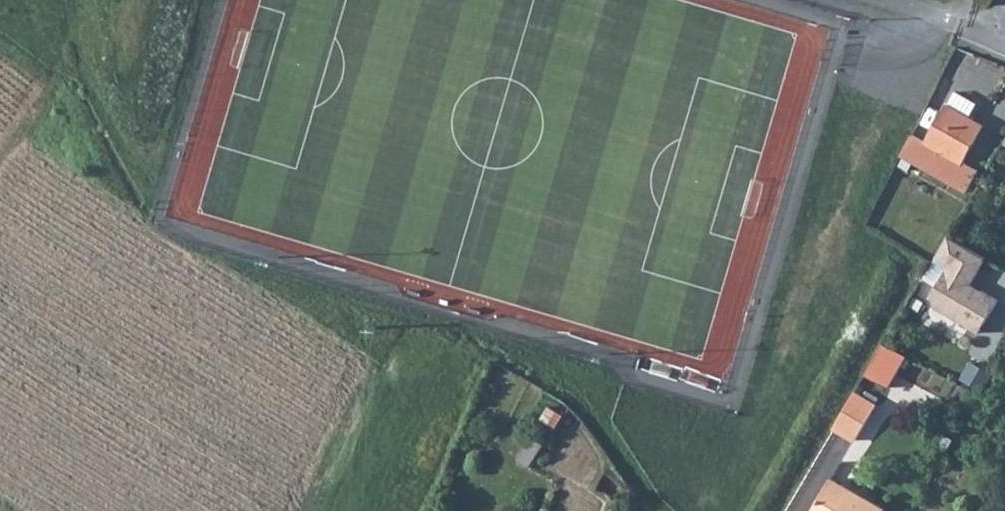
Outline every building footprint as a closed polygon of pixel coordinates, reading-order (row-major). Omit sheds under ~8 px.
[(933,146),(921,139),(910,161),(971,196),(984,174),(970,166),(990,130),(954,109),(933,146)] [(961,236),(948,257),(962,265),(945,294),(948,307),(993,332),(1004,311),(1004,295),(995,289),(992,293),(982,287),(999,257),(961,236)] [(867,378),(891,388),(906,353),(882,343),(867,378)] [(891,409),(869,396),(849,430),(871,444),(891,409)] [(564,416),(549,406),(541,419),(555,428),(564,416)] [(544,445),(533,438),(519,459),(530,467),(544,445)] [(831,478),(813,510),(885,510),(831,478)]
